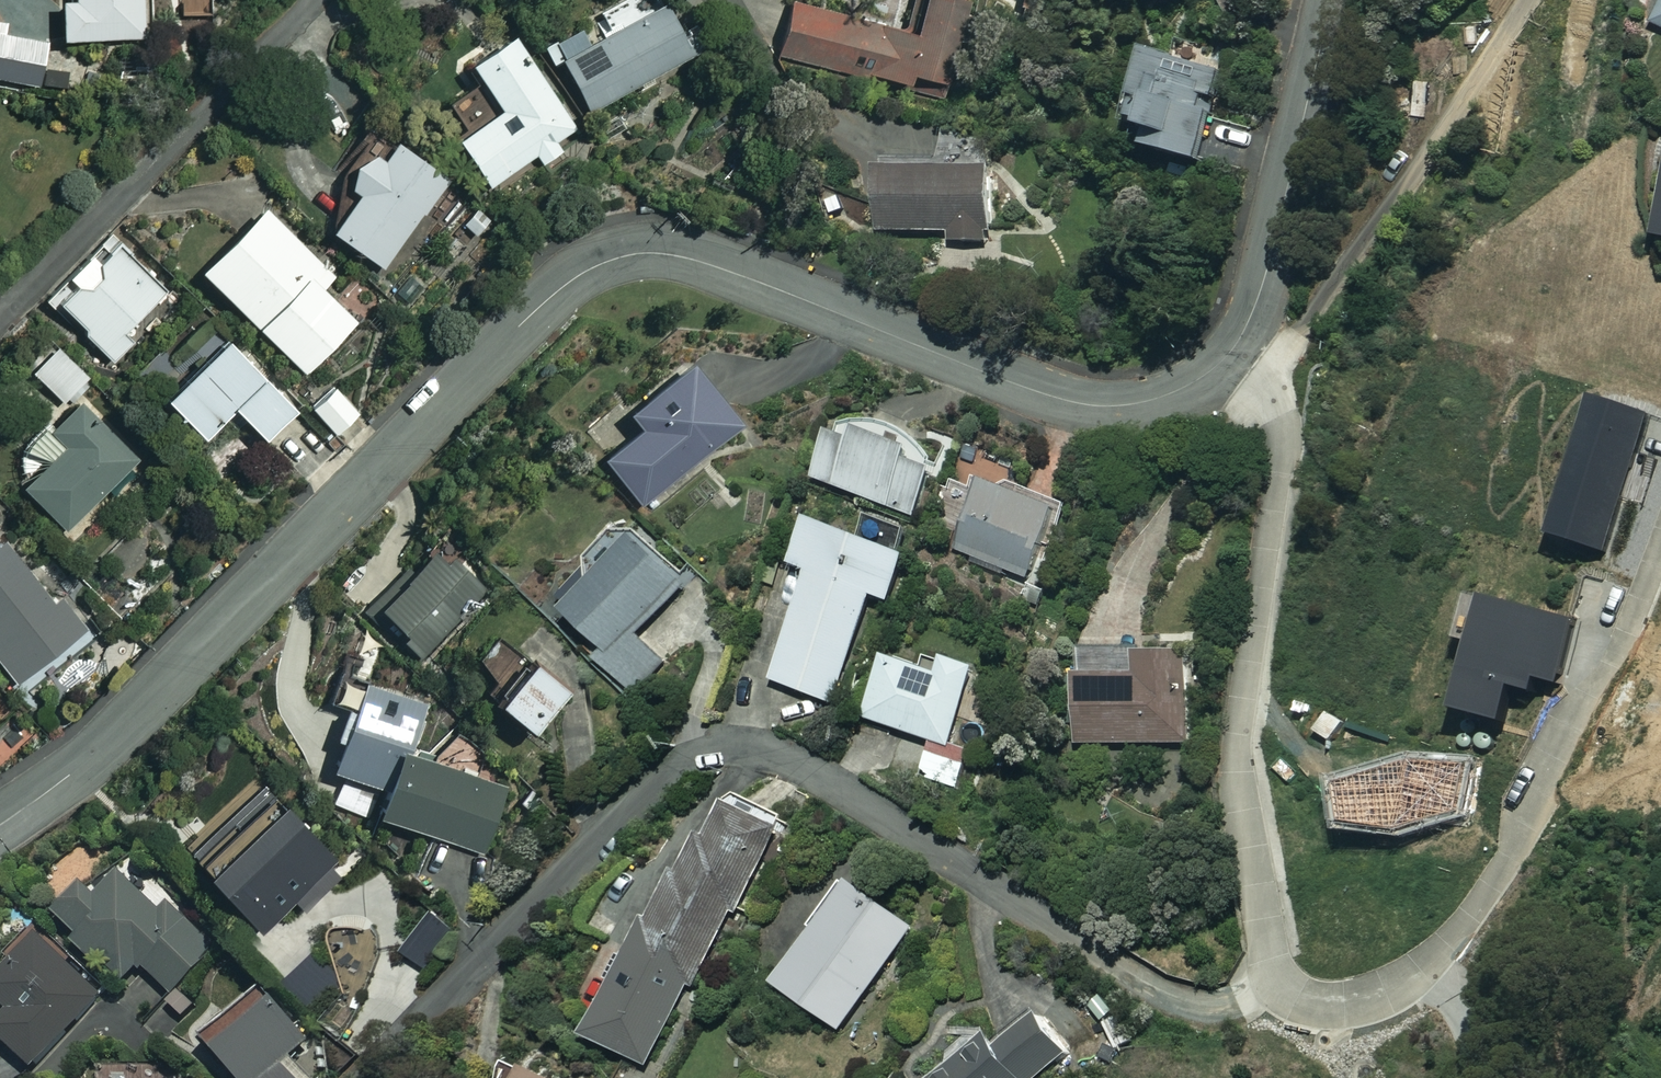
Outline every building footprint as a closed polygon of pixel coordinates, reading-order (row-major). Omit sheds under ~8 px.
[(141,0),(58,0),(59,39),(143,35),(141,0)] [(958,0),(918,0),(912,30),(788,2),(777,55),(903,83),(906,73),(940,81),(958,0)] [(579,28),(543,48),(553,67),(560,64),(587,111),(689,54),(659,1),(587,41),(579,28)] [(572,128),(507,33),(465,62),(497,109),(454,138),(487,186),(535,153),(542,162),(558,151),(552,142),(572,128)] [(1226,71),(1141,52),(1124,124),(1149,129),(1144,149),(1205,163),(1226,71)] [(446,179),(391,139),(376,159),(364,150),(341,182),(355,192),(328,230),(381,268),(446,179)] [(989,169),(878,171),(879,233),(950,232),(950,243),(990,242),(989,169)] [(331,274),(258,205),(196,270),(305,373),(354,321),(318,287),(331,274)] [(166,288),(113,236),(49,300),(112,362),(135,337),(126,328),(166,288)] [(293,410),(220,336),(158,397),(199,438),(230,407),(262,440),(293,410)] [(91,380),(54,346),(32,371),(69,405),(91,380)] [(737,424),(684,359),(622,409),(638,428),(600,458),(638,504),(737,424)] [(354,411),(329,384),(307,405),(332,432),(354,411)] [(136,459),(77,400),(28,449),(43,465),(22,486),(64,529),(136,459)] [(854,440),(833,432),(815,479),(916,517),(933,470),(909,461),(913,452),(857,431),(854,440)] [(1055,507),(981,481),(955,553),(1029,580),(1055,507)] [(909,557),(811,521),(795,566),(812,573),(772,681),(834,704),(874,596),(892,602),(909,557)] [(500,579),(452,529),(372,605),(420,655),(500,579)] [(0,539),(0,665),(14,682),(81,627),(55,596),(50,600),(0,539)] [(685,587),(636,540),(623,553),(611,541),(554,599),(607,650),(598,659),(635,694),(666,662),(638,635),(685,587)] [(561,688),(504,642),(482,669),(495,680),(489,688),(497,695),(492,701),(527,730),(561,688)] [(1189,653),(1137,653),(1137,660),(1075,660),(1076,744),(1189,744),(1189,653)] [(939,676),(885,658),(865,719),(950,746),(960,717),(970,720),(978,696),(968,693),(975,670),(944,660),(939,676)] [(431,705),(338,671),(326,703),(342,709),(332,737),(338,739),(327,768),(341,773),(329,806),(369,820),(371,814),(480,853),(504,787),(413,753),(431,705)] [(964,763),(927,752),(918,782),(955,793),(964,763)] [(780,830),(724,799),(697,847),(693,845),(587,1034),(647,1068),(780,830)] [(330,857),(277,803),(203,875),(256,930),(330,857)] [(158,913),(118,876),(96,900),(80,885),(49,918),(120,985),(139,965),(171,996),(214,951),(165,906),(158,913)] [(917,928),(848,878),(812,927),(816,930),(776,984),(841,1031),(917,928)] [(37,940),(0,978),(0,1008),(6,1014),(0,1021),(0,1042),(29,1069),(97,998),(37,940)] [(344,989),(319,958),(289,983),(313,1014),(344,989)] [(255,990),(199,1043),(233,1077),(291,1077),(282,1069),(308,1045),(255,990)] [(1037,1016),(997,1048),(988,1038),(939,1077),(1036,1077),(1067,1053),(1037,1016)] [(527,1067),(521,1077),(549,1077),(527,1067)]
